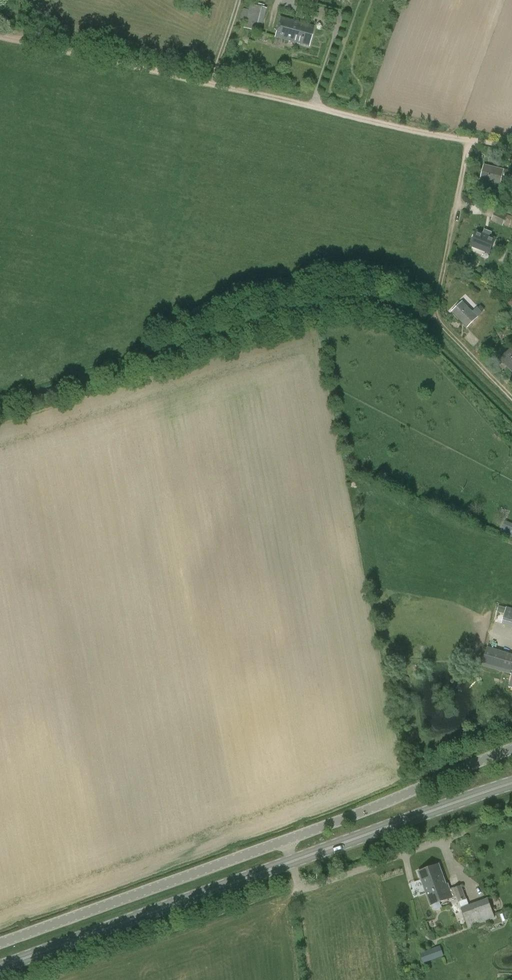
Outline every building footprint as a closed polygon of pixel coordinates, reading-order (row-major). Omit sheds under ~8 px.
[(318,0),(307,0),(304,11),(314,14),(318,0)] [(244,28),(258,33),(264,7),(250,4),(244,28)] [(275,38),(309,47),(314,27),(280,18),(275,38)] [(484,167),(481,180),(488,182),(487,187),(499,190),(500,185),(502,176),(511,179),(511,171),(485,164),(484,167)] [(499,210),(494,221),(503,226),(509,214),(499,210)] [(471,244),(491,252),(496,239),(476,231),(471,244)] [(477,307),(473,312),(463,302),(453,311),(469,327),(478,318),(483,313),(477,307)] [(511,349),(501,358),(511,369),(511,350),(511,349)] [(511,626),(511,608),(507,607),(502,624),(511,626)] [(487,647),(483,663),(511,671),(511,653),(487,647)] [(448,883),(447,884),(439,864),(418,872),(431,906),(431,905),(433,908),(436,910),(440,909),(441,906),(440,902),(452,898),(457,896),(460,906),(467,904),(461,885),(450,889),(448,883)] [(468,905),(467,904),(460,906),(468,928),(495,919),(488,898),(468,905)] [(424,963),(444,956),(440,945),(420,953),(424,963)]
